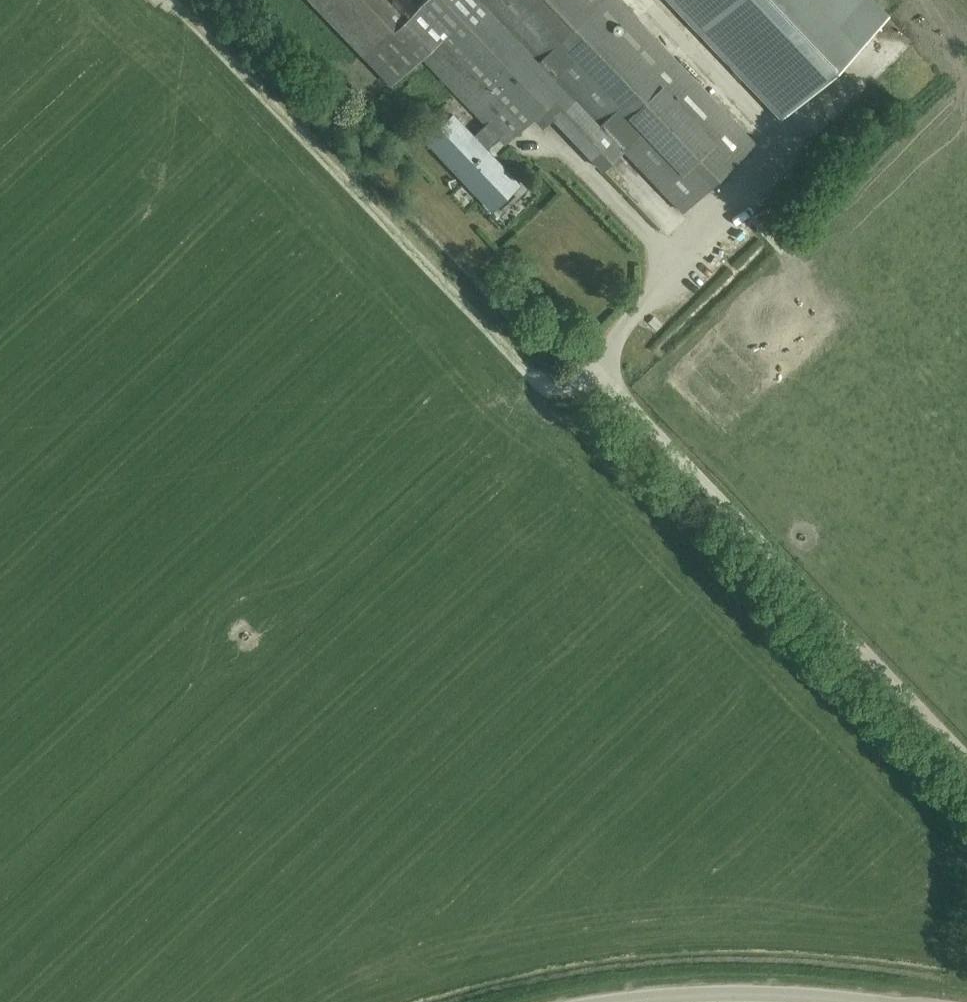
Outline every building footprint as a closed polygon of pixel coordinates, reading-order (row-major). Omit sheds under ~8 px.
[(391,1),(351,41),(391,83),(421,55),(486,123),(498,136),(504,142),(542,106),(594,159),(615,139),(682,210),(755,141),(620,0),(422,0),(405,16),(391,1)] [(783,114),(886,17),(870,0),(675,0),(783,114)] [(498,136),(486,123),(473,135),(452,113),(426,138),(493,208),(519,183),(486,148),(498,136)] [(797,191),(791,182),(782,189),(790,197),(797,191)] [(787,202),(780,195),(773,202),(780,208),(787,202)] [(768,207),(761,214),(768,222),(776,214),(768,207)] [(715,276),(728,286),(734,278),(721,268),(715,276)]
